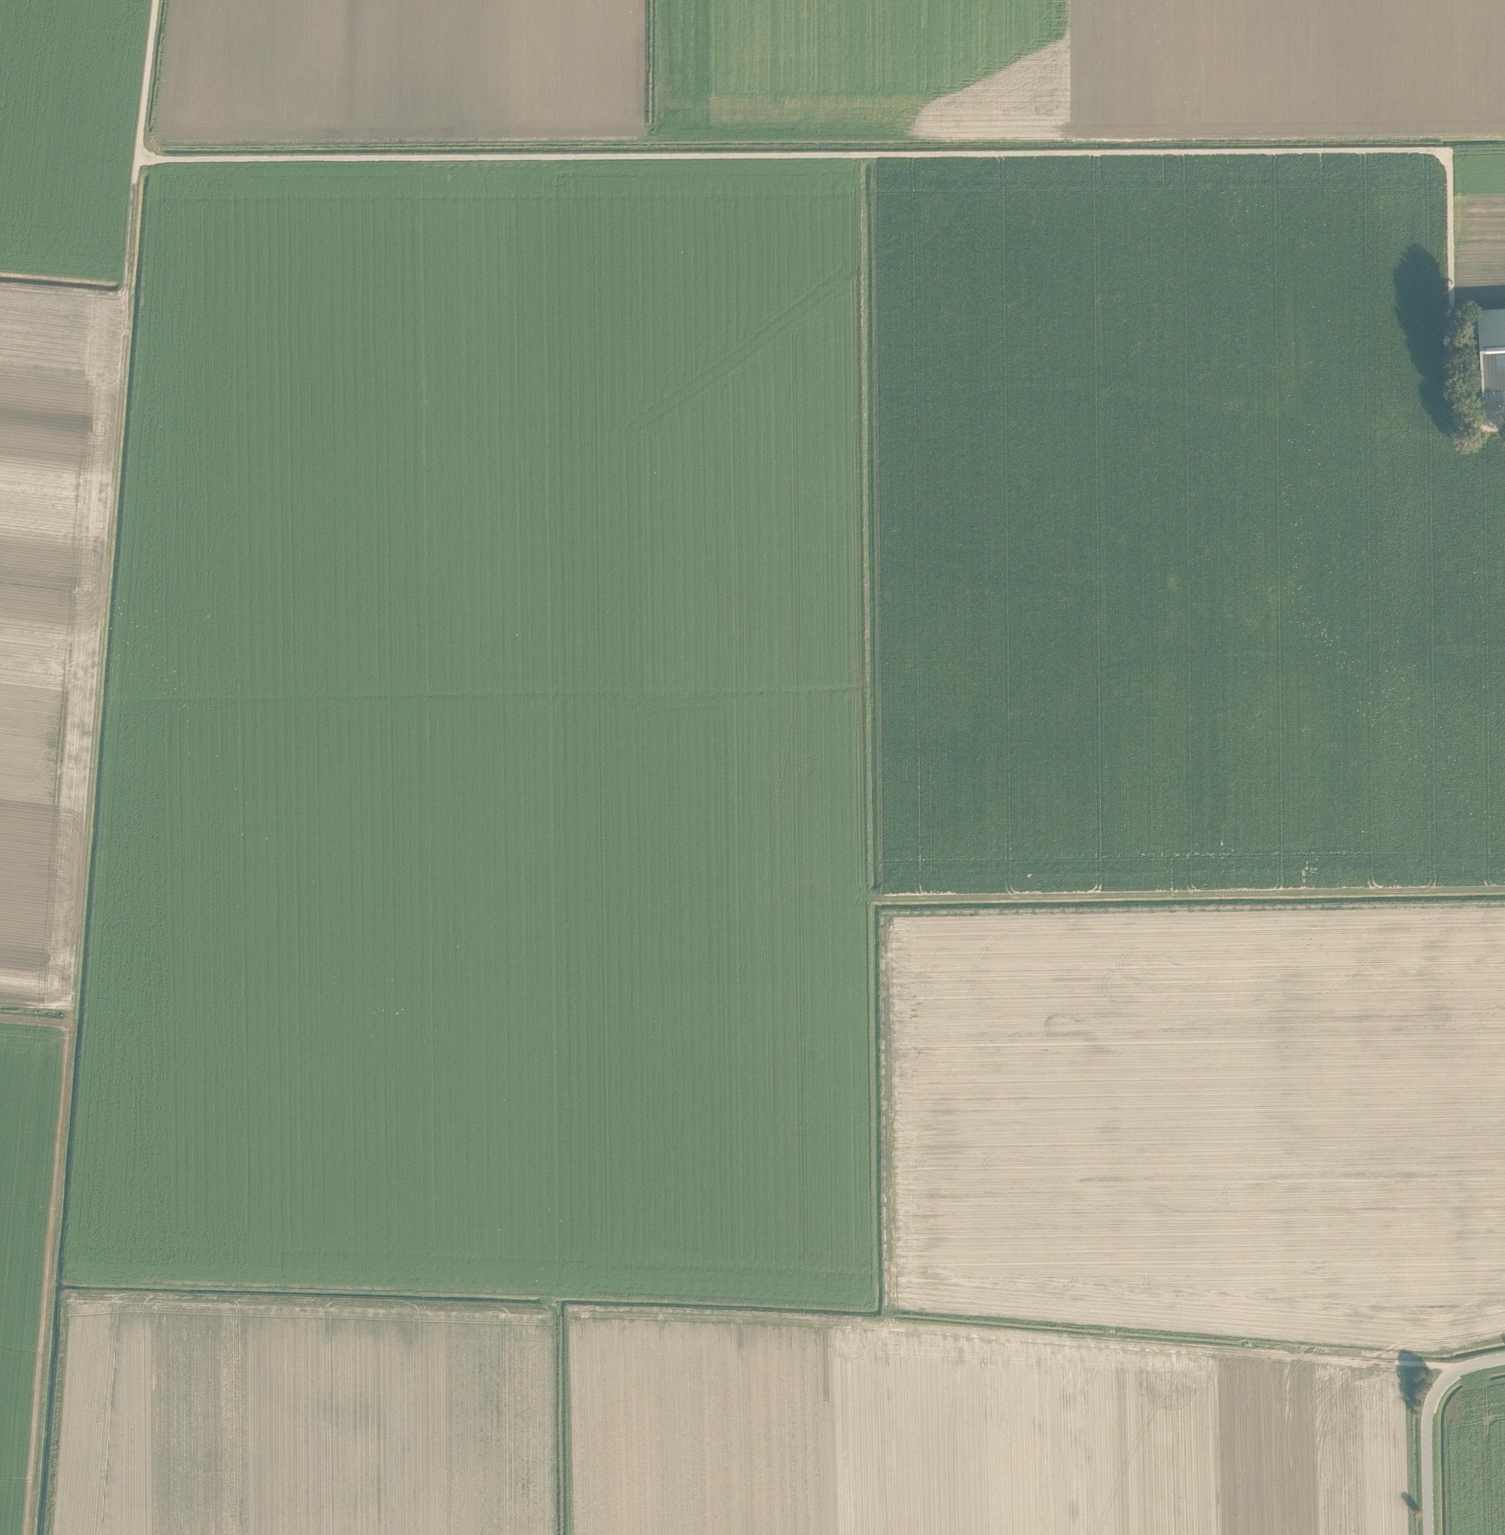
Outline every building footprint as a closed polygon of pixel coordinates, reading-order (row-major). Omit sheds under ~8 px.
[(1477,316),(1484,396),(1504,394),(1504,314),(1477,316)] [(1468,395),(1478,394),(1477,381),(1467,381),(1468,395)]
